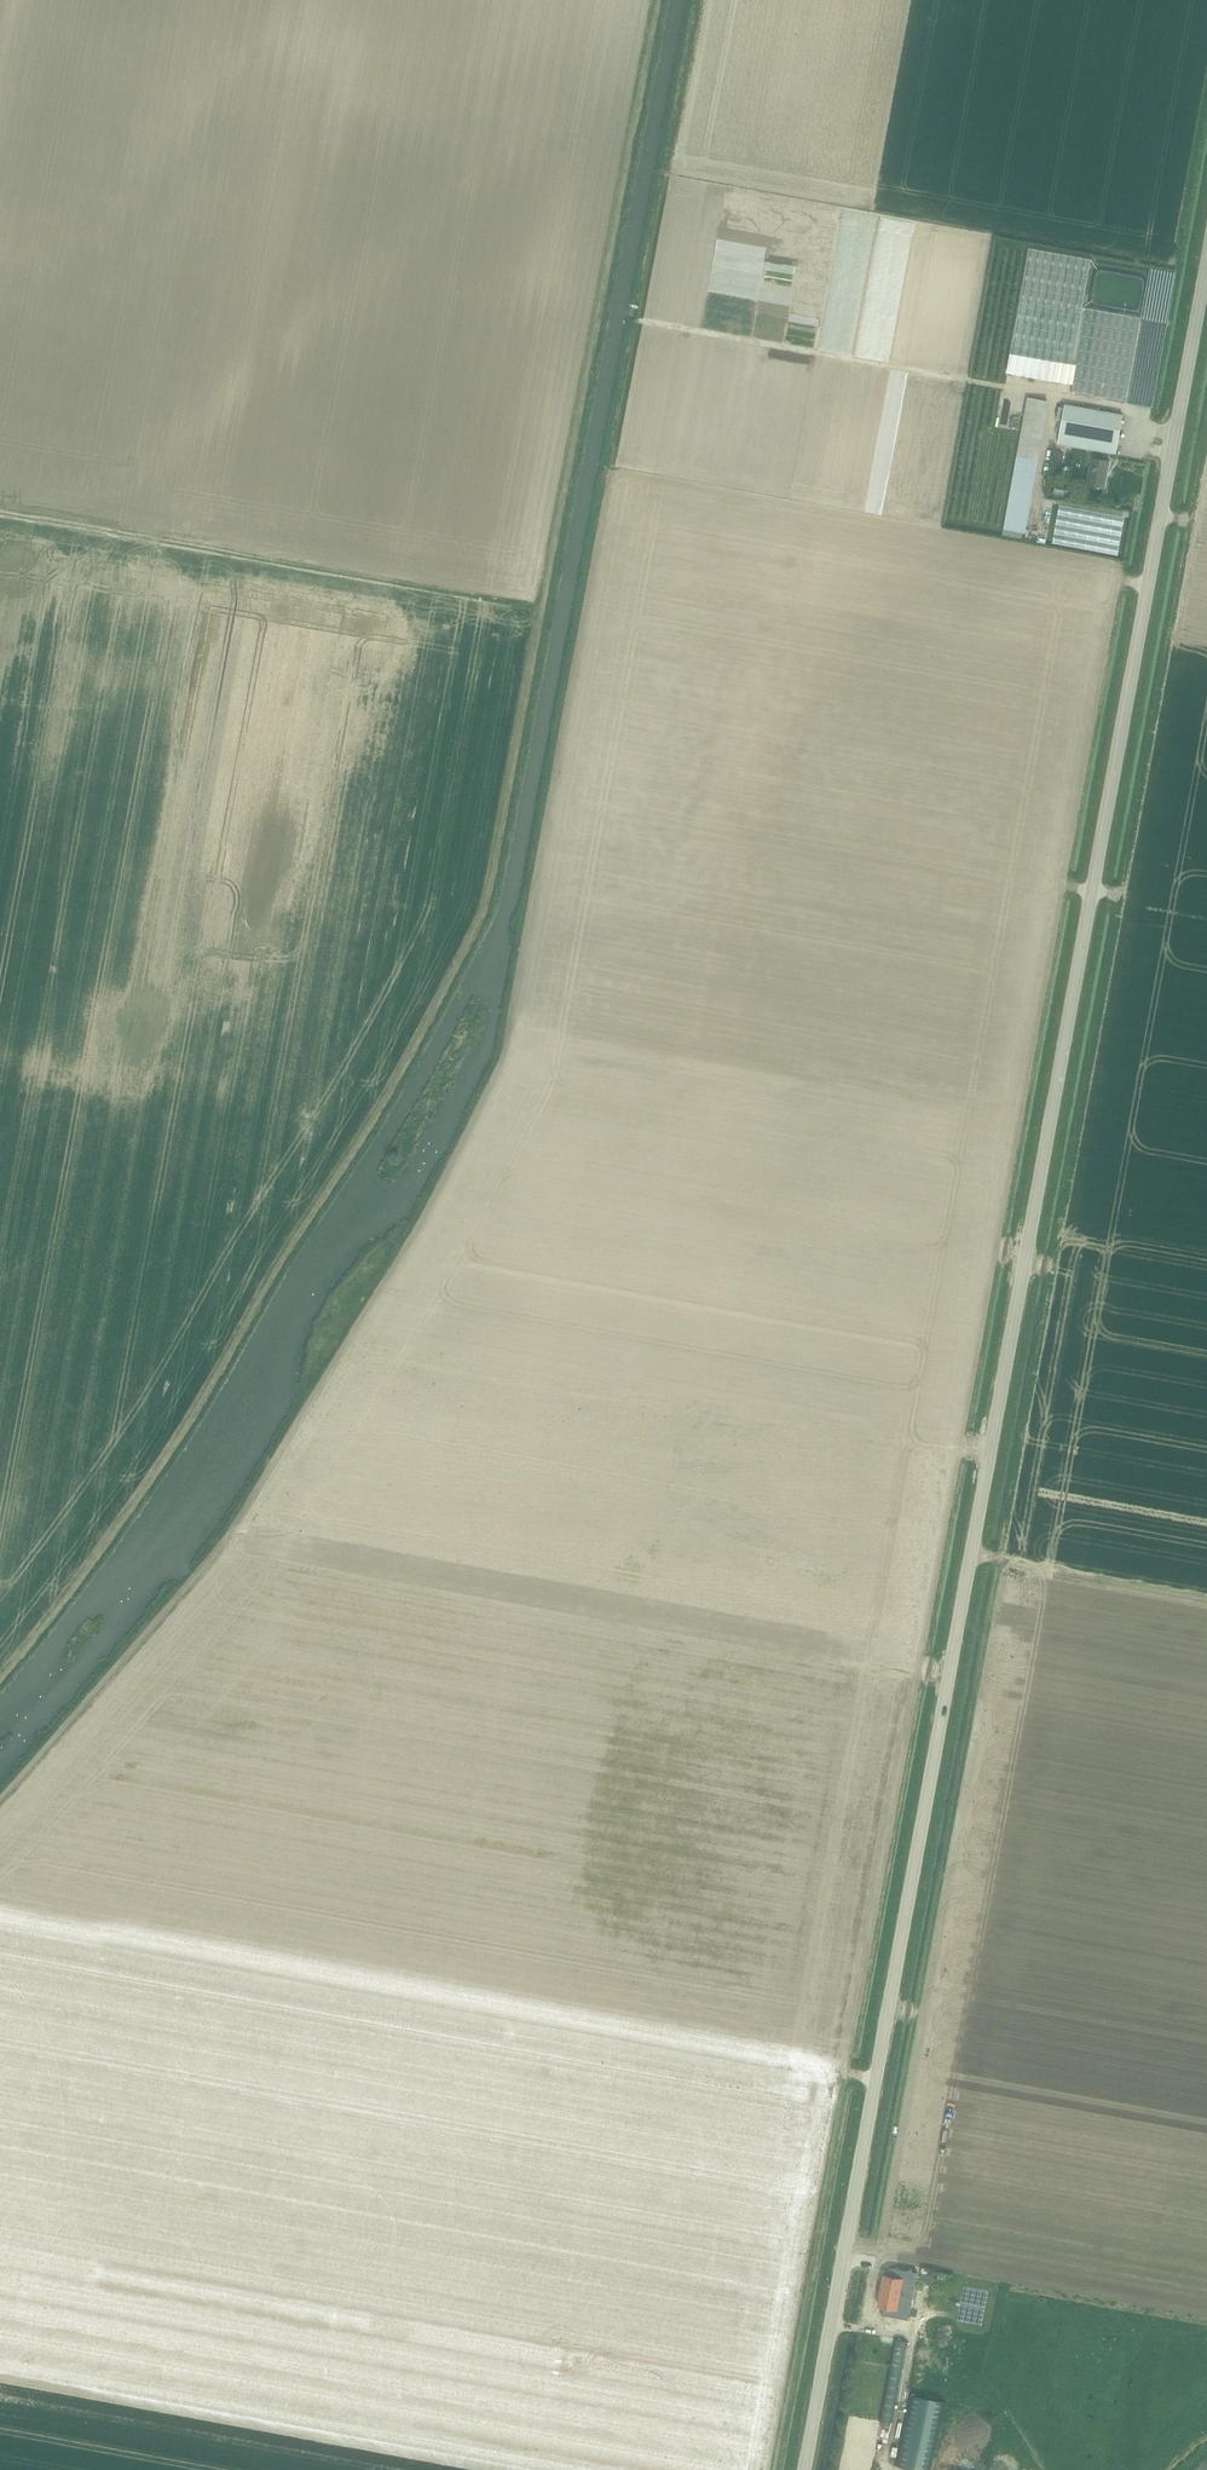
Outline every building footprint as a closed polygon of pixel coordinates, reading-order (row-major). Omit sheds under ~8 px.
[(1007,372),(1073,384),(1072,391),(1127,401),(1141,317),(1087,308),(1082,307),(1091,259),(1030,248),(1007,372)] [(1028,397),(1015,470),(1004,529),(1025,532),(1037,474),(1050,400),(1028,397)] [(1125,414),(1065,404),(1059,442),(1118,453),(1125,414)] [(1059,452),(1056,465),(1062,466),(1065,453),(1059,452)] [(1104,488),(1109,461),(1092,457),(1086,484),(1104,488)] [(915,2275),(915,2279),(933,2282),(935,2269),(917,2266),(915,2275)] [(885,2274),(882,2289),(900,2293),(912,2295),(914,2285),(915,2279),(915,2275),(893,2271),(892,2275),(885,2274)] [(938,2271),(936,2278),(958,2282),(959,2275),(938,2271)] [(882,2289),(879,2305),(887,2306),(886,2310),(909,2315),(912,2295),(900,2293),(882,2289)] [(893,2422),(902,2369),(907,2340),(895,2338),(889,2367),(879,2420),(893,2422)] [(895,2464),(922,2469),(932,2469),(947,2401),(910,2393),(895,2464)]
